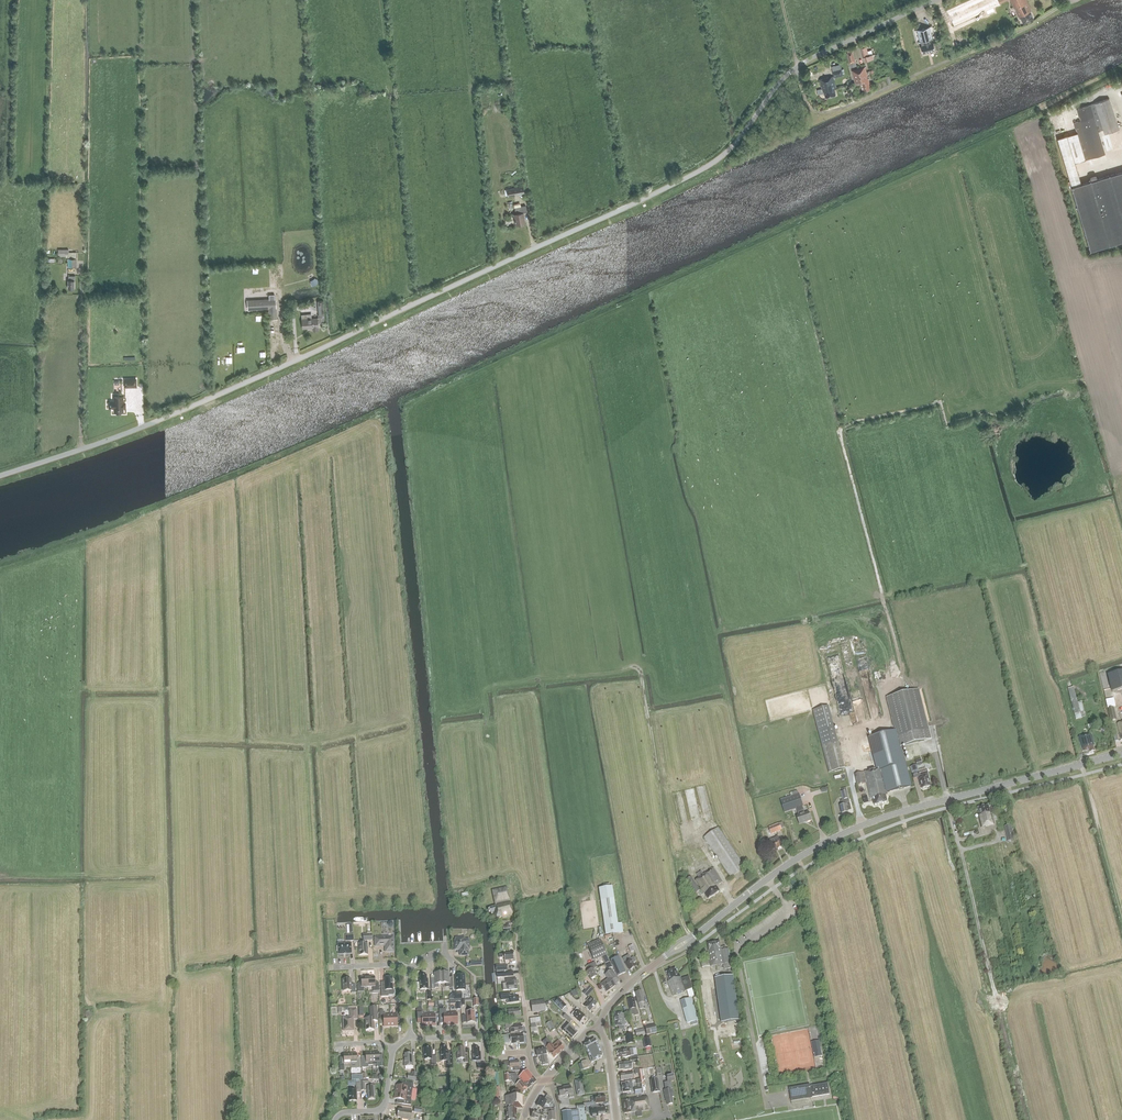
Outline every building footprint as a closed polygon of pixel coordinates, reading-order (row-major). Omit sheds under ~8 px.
[(954,27),(980,15),(978,11),(985,8),(988,15),(994,12),(992,7),(997,4),(996,0),(993,0),(991,1),(991,0),(971,0),(947,11),(954,27)] [(1030,11),(1031,11),(1026,0),(1010,0),(1018,17),(1020,16),(1023,23),(1033,19),(1030,11)] [(936,38),(935,38),(931,39),(928,28),(933,27),(933,26),(914,31),(914,32),(918,31),(921,42),(917,43),(922,42),(923,46),(921,47),(923,54),(936,51),(934,43),(930,44),(929,40),(936,38)] [(873,54),(869,55),(866,46),(861,48),(865,61),(874,59),(873,54)] [(849,63),(855,61),(852,52),(847,53),(849,63)] [(867,76),(865,67),(852,71),(855,83),(860,82),(862,90),(864,89),(865,91),(869,90),(869,88),(871,88),(868,79),(867,79),(867,76)] [(836,95),(834,89),(836,89),(833,78),(843,75),(841,68),(836,69),(832,70),(834,76),(820,80),(822,89),(817,90),(818,95),(824,93),(825,98),(836,95)] [(1095,103),(1090,105),(1077,109),(1081,121),(1074,123),(1077,133),(1057,139),(1072,186),(1072,187),(1090,250),(1121,241),(1121,172),(1098,179),(1097,176),(1095,176),(1094,176),(1093,176),(1092,176),(1092,177),(1091,177),(1090,178),(1091,181),(1081,184),(1075,163),(1105,154),(1098,131),(1100,131),(1100,130),(1103,129),(1105,134),(1119,129),(1109,98),(1095,103)] [(506,189),(508,197),(525,193),(523,186),(506,189)] [(525,224),(523,213),(527,212),(526,206),(515,208),(516,214),(514,215),(516,225),(525,224)] [(68,257),(68,249),(58,249),(58,257),(65,257),(68,257)] [(68,258),(68,268),(76,268),(76,259),(76,253),(68,252),(68,258)] [(274,295),(269,295),(269,300),(252,301),(253,309),(275,308),(274,300),(274,295)] [(302,329),(303,329),(303,328),(313,328),(313,331),(318,330),(318,331),(317,318),(311,319),(311,314),(307,314),(307,319),(302,319),(302,329)] [(124,379),(124,383),(124,388),(137,388),(137,378),(124,379)] [(126,408),(126,402),(123,402),(123,396),(113,396),(113,401),(109,401),(109,408),(114,408),(114,412),(124,413),(124,408),(126,408)] [(1108,698),(1121,695),(1116,676),(1103,679),(1108,698)] [(888,697),(896,730),(900,747),(930,739),(918,690),(888,697)] [(1087,716),(1083,700),(1076,702),(1077,706),(1074,707),(1077,718),(1087,716)] [(828,706),(813,710),(829,773),(844,769),(828,706)] [(1117,720),(1114,707),(1108,709),(1111,721),(1117,720)] [(905,768),(900,747),(896,730),(869,737),(877,769),(881,768),(887,766),(892,786),(893,791),(910,786),(906,770),(906,768),(905,768)] [(1095,751),(1093,745),(1094,745),(1091,734),(1079,737),(1083,752),(1089,750),(1089,753),(1095,751)] [(918,775),(919,779),(920,782),(922,788),(930,786),(929,781),(928,778),(929,777),(927,770),(919,772),(917,765),(911,767),(913,774),(914,778),(913,776),(918,775)] [(887,766),(881,768),(877,769),(864,772),(866,782),(871,799),(873,799),(874,806),(887,802),(885,795),(887,795),(887,792),(893,791),(892,786),(887,766)] [(864,783),(866,782),(864,772),(862,773),(855,774),(857,785),(864,783)] [(806,822),(811,820),(808,812),(804,813),(802,807),(803,806),(799,794),(780,800),(784,812),(796,809),(798,815),(796,816),(799,824),(800,824),(799,824),(806,821),(806,822)] [(843,805),(840,806),(842,814),(848,812),(848,811),(851,810),(849,804),(850,804),(849,804),(848,799),(842,801),(843,805)] [(990,813),(988,805),(978,808),(979,814),(978,814),(981,828),(994,825),(991,812),(990,813)] [(769,828),(771,835),(782,830),(779,824),(778,823),(769,827),(769,828)] [(704,837),(730,877),(744,866),(718,826),(704,837)] [(1016,839),(1014,829),(1005,831),(1008,841),(1016,839)] [(778,850),(782,848),(778,837),(767,841),(771,851),(777,848),(778,850)] [(707,897),(708,899),(719,891),(718,889),(716,885),(718,884),(719,884),(723,882),(713,868),(710,870),(710,871),(708,872),(707,872),(703,875),(701,871),(696,874),(699,878),(695,880),(697,884),(696,884),(691,877),(687,880),(696,893),(700,891),(701,891),(699,893),(701,896),(704,894),(707,898),(707,897)] [(621,923),(617,924),(612,886),(599,888),(604,925),(605,934),(623,932),(621,923)] [(502,918),(513,916),(506,887),(492,890),(495,904),(496,906),(489,908),(490,914),(493,913),(495,919),(502,917),(502,918)] [(512,925),(504,926),(505,934),(512,934),(512,925)] [(375,938),(375,946),(385,946),(386,952),(394,952),(393,938),(375,938)] [(460,951),(460,955),(468,955),(468,949),(469,949),(468,940),(464,940),(464,938),(456,939),(456,941),(455,941),(456,950),(461,949),(461,951),(460,951)] [(600,939),(588,945),(594,960),(606,955),(600,939)] [(724,969),(732,968),(728,949),(726,949),(725,946),(721,947),(720,941),(708,943),(709,950),(708,950),(711,966),(723,964),(724,969)] [(351,943),(338,944),(338,947),(337,947),(337,951),(338,951),(338,954),(351,953),(351,943)] [(367,943),(359,944),(359,955),(368,955),(367,943)] [(629,955),(622,958),(624,961),(626,964),(625,964),(629,970),(630,970),(633,969),(632,968),(635,967),(633,963),(635,962),(635,960),(634,958),(633,958),(631,959),(629,955)] [(618,976),(626,972),(619,956),(611,960),(618,976)] [(588,965),(590,970),(586,971),(588,975),(589,975),(591,979),(597,976),(594,969),(597,967),(595,962),(588,965)] [(686,991),(687,991),(689,999),(681,1001),(687,1023),(691,1022),(692,1025),(697,1024),(696,1021),(698,1020),(691,998),(694,997),(692,988),(689,977),(681,979),(680,975),(678,975),(676,969),(666,973),(669,980),(667,981),(673,996),(686,992),(686,991)] [(612,970),(607,973),(610,978),(600,984),(606,992),(615,985),(614,985),(620,981),(612,970)] [(442,972),(442,973),(441,973),(442,984),(445,984),(446,987),(449,987),(449,988),(453,988),(452,977),(452,979),(449,980),(449,972),(445,973),(445,971),(442,972)] [(442,984),(441,973),(434,973),(434,980),(431,980),(431,978),(431,989),(435,989),(435,988),(438,988),(438,984),(442,984)] [(456,975),(456,991),(465,990),(465,989),(465,988),(465,986),(464,985),(464,975),(456,975)] [(420,976),(420,980),(419,980),(419,990),(428,989),(428,979),(426,979),(426,976),(420,976)] [(733,976),(715,979),(721,1023),(739,1020),(733,976)] [(364,987),(368,987),(368,977),(361,977),(361,984),(357,985),(357,992),(364,992),(364,987)] [(368,977),(368,987),(372,987),(373,992),(379,991),(379,984),(375,984),(375,977),(368,977)] [(385,978),(385,988),(381,989),(381,997),(389,996),(389,995),(393,995),(395,994),(394,991),(393,990),(392,990),(392,983),(393,983),(394,982),(394,980),(393,979),(392,979),(392,978),(385,978)] [(342,980),(343,991),(351,991),(351,993),(356,993),(355,985),(351,986),(351,979),(342,980)] [(502,984),(503,990),(517,989),(516,979),(506,980),(506,983),(502,984)] [(582,993),(587,997),(593,990),(589,986),(582,993)] [(638,1004),(639,1009),(643,1009),(642,1003),(644,1002),(641,991),(635,993),(638,1004)] [(501,1001),(506,1000),(507,1004),(510,1003),(518,1002),(518,996),(510,997),(509,994),(500,995),(501,1001)] [(595,1005),(596,1004),(591,999),(589,997),(586,1001),(588,1003),(584,1007),(589,1011),(593,1007),(593,1008),(595,1006),(595,1005)] [(633,1011),(634,1016),(638,1015),(637,1010),(636,1011),(634,998),(627,1000),(630,1012),(633,1011)] [(554,1003),(561,1010),(566,1006),(559,999),(554,1003)] [(544,1001),(531,1003),(532,1012),(545,1010),(544,1001)] [(377,1021),(377,1013),(377,1007),(370,1007),(370,1016),(371,1016),(371,1018),(365,1018),(366,1030),(369,1030),(374,1030),(374,1021),(377,1021)] [(422,1026),(429,1026),(428,1014),(421,1015),(421,1007),(417,1008),(418,1023),(422,1023),(422,1026)] [(390,1015),(390,1027),(397,1026),(397,1018),(401,1018),(401,1021),(401,1008),(396,1008),(396,1015),(390,1015)] [(451,1025),(450,1013),(446,1013),(446,1009),(439,1009),(439,1018),(444,1018),(444,1025),(451,1025)] [(508,1016),(508,1017),(520,1016),(519,1009),(513,1010),(513,1009),(507,1010),(502,1011),(503,1017),(508,1016)] [(576,1009),(571,1015),(580,1022),(585,1017),(584,1017),(585,1016),(576,1009)] [(343,1019),(344,1031),(354,1031),(353,1019),(357,1019),(357,1010),(350,1010),(351,1019),(343,1019)] [(384,1027),(390,1027),(390,1015),(385,1015),(385,1013),(383,1013),(383,1010),(379,1010),(379,1019),(383,1019),(384,1027)] [(466,1011),(467,1023),(475,1023),(474,1011),(466,1011)] [(614,1014),(615,1027),(625,1026),(624,1013),(614,1014)] [(572,1020),(565,1014),(563,1017),(569,1023),(572,1020)] [(555,1029),(551,1021),(546,1024),(548,1028),(550,1027),(552,1031),(555,1029)] [(519,1032),(522,1031),(522,1025),(512,1027),(512,1024),(505,1025),(506,1029),(510,1029),(510,1034),(519,1033),(519,1032)] [(562,1030),(571,1039),(578,1033),(568,1024),(562,1030)] [(645,1027),(647,1035),(657,1032),(655,1024),(645,1027)] [(635,1031),(636,1037),(645,1035),(644,1029),(635,1031)] [(634,1043),(632,1033),(625,1034),(627,1044),(634,1043)] [(514,1044),(524,1043),(523,1035),(510,1036),(510,1035),(502,1036),(503,1044),(511,1043),(511,1044),(514,1044)] [(643,1039),(645,1048),(651,1047),(650,1037),(643,1039)] [(554,1058),(559,1053),(552,1045),(546,1038),(542,1042),(546,1048),(547,1048),(548,1049),(546,1050),(549,1054),(550,1053),(554,1058)] [(601,1058),(602,1056),(598,1046),(595,1039),(583,1045),(587,1052),(591,1063),(601,1058)] [(562,1044),(559,1040),(552,1045),(559,1053),(564,1049),(561,1045),(562,1044)] [(813,1042),(816,1057),(822,1056),(819,1041),(813,1042)] [(446,1047),(441,1048),(441,1050),(440,1050),(441,1061),(445,1061),(446,1069),(453,1068),(452,1052),(448,1052),(447,1050),(446,1047)] [(423,1049),(424,1059),(431,1059),(431,1065),(436,1065),(436,1056),(431,1056),(431,1048),(423,1049)] [(458,1052),(457,1052),(457,1059),(464,1059),(464,1063),(468,1063),(468,1056),(465,1056),(465,1052),(464,1052),(464,1048),(457,1048),(458,1052)] [(472,1053),(473,1061),(481,1061),(480,1052),(479,1052),(479,1048),(473,1048),(473,1053),(472,1053)] [(537,1057),(540,1056),(542,1065),(548,1064),(545,1055),(546,1055),(545,1048),(535,1050),(537,1057)] [(631,1059),(634,1059),(637,1058),(637,1055),(633,1055),(632,1049),(629,1049),(618,1051),(617,1051),(618,1058),(619,1058),(625,1057),(627,1057),(630,1056),(631,1059)] [(379,1052),(372,1053),(373,1065),(376,1065),(376,1067),(383,1067),(383,1055),(382,1055),(383,1059),(379,1059),(379,1052)] [(362,1068),(369,1068),(368,1065),(373,1065),(372,1053),(365,1053),(366,1059),(361,1060),(362,1068)] [(351,1064),(350,1054),(343,1054),(344,1062),(340,1062),(340,1058),(339,1058),(340,1071),(344,1071),(344,1064),(351,1064)] [(413,1066),(413,1056),(412,1056),(411,1054),(405,1054),(405,1056),(404,1056),(404,1067),(413,1066)] [(619,1070),(624,1069),(624,1070),(632,1069),(631,1063),(638,1062),(638,1061),(640,1061),(640,1058),(638,1058),(637,1058),(634,1059),(631,1059),(630,1059),(630,1062),(619,1063),(619,1070)] [(536,1081),(530,1074),(527,1069),(526,1070),(518,1077),(528,1088),(536,1081)] [(412,1075),(408,1075),(407,1079),(416,1080),(417,1072),(412,1072),(412,1075)] [(505,1082),(509,1081),(511,1081),(512,1082),(522,1094),(523,1093),(524,1093),(525,1092),(525,1091),(526,1090),(527,1088),(518,1077),(515,1074),(505,1074),(505,1082)] [(664,1082),(665,1090),(663,1090),(666,1102),(667,1102),(668,1104),(673,1103),(672,1097),(674,1097),(671,1081),(674,1081),(672,1074),(666,1075),(667,1082),(664,1082)] [(652,1093),(659,1092),(660,1092),(658,1079),(650,1080),(652,1093)] [(575,1081),(578,1095),(583,1094),(581,1080),(575,1081)] [(621,1083),(622,1093),(633,1091),(632,1080),(625,1081),(626,1083),(621,1083)] [(356,1093),(360,1092),(360,1082),(356,1083),(356,1090),(348,1090),(349,1101),(357,1101),(356,1093)] [(396,1085),(395,1092),(412,1094),(413,1083),(405,1082),(405,1087),(396,1085)] [(830,1094),(828,1083),(810,1086),(810,1084),(788,1088),(791,1102),(812,1098),(812,1097),(830,1094)] [(569,1094),(569,1098),(574,1097),(573,1092),(571,1092),(570,1085),(566,1086),(566,1087),(559,1088),(560,1096),(569,1094)] [(367,1086),(367,1095),(368,1095),(368,1099),(375,1099),(374,1094),(375,1094),(375,1086),(367,1086)] [(447,1090),(434,1091),(435,1099),(448,1098),(447,1090)] [(412,1094),(395,1092),(394,1099),(402,1100),(402,1104),(411,1105),(411,1099),(412,1094)] [(516,1119),(516,1109),(522,1109),(522,1096),(508,1096),(508,1097),(505,1097),(506,1109),(506,1114),(506,1117),(507,1117),(507,1119),(509,1119),(516,1119)] [(537,1106),(542,1109),(546,1103),(549,1105),(553,1100),(546,1096),(544,1100),(541,1098),(537,1106)] [(599,1102),(605,1102),(604,1096),(597,1097),(596,1096),(594,1097),(595,1098),(591,1098),(592,1103),(587,1103),(587,1107),(596,1106),(595,1103),(599,1103),(599,1102)] [(648,1101),(647,1096),(628,1099),(629,1099),(622,1100),(624,1113),(635,1112),(636,1112),(649,1110),(648,1101)] [(562,1112),(563,1119),(586,1119),(585,1114),(583,1104),(576,1105),(577,1109),(578,1109),(578,1110),(562,1112)] [(596,1111),(597,1115),(606,1114),(605,1107),(596,1108),(596,1106),(591,1107),(591,1112),(596,1111)] [(397,1117),(402,1118),(401,1119),(410,1119),(412,1111),(406,1110),(405,1111),(398,1109),(397,1117)] [(541,1119),(545,1119),(546,1119),(547,1119),(555,1119),(555,1112),(554,1112),(548,1112),(548,1116),(547,1116),(543,1114),(534,1111),(531,1118),(536,1119),(541,1119)]
